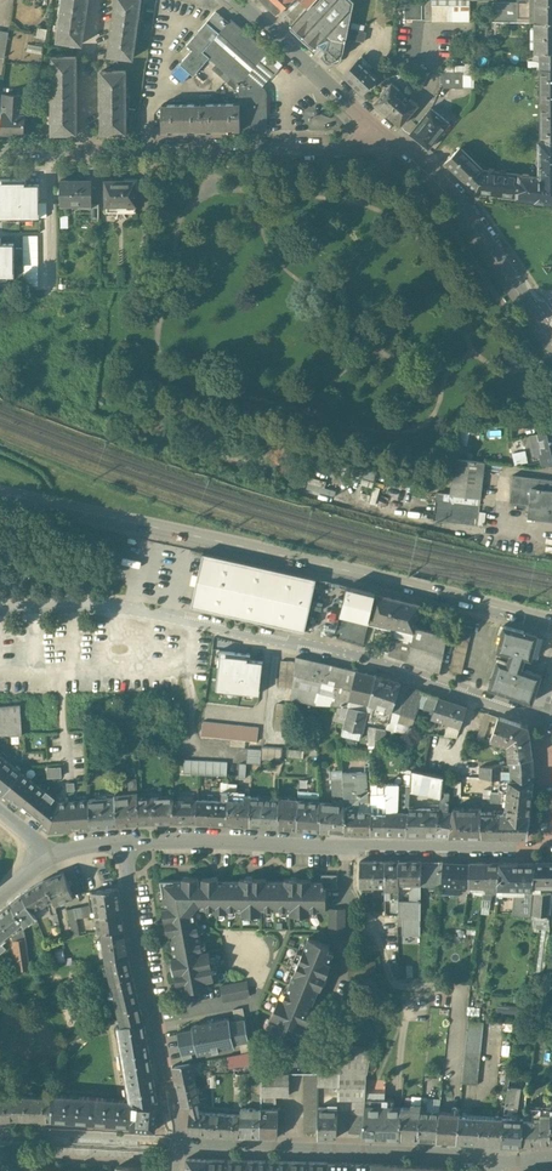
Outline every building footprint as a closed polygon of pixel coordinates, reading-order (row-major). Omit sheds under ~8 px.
[(58,41),(82,44),(88,0),(63,0),(58,41)] [(109,55),(133,58),(141,0),(117,0),(109,55)] [(278,13),(291,0),(264,0),(278,13)] [(300,0),(289,12),(295,18),(293,20),(294,27),(300,32),(305,32),(306,38),(311,43),(317,43),(324,50),(324,53),(326,58),(333,60),(339,58),(343,53),(354,1),(353,0),(301,0),(300,0)] [(422,4),(422,19),(432,20),(432,0),(422,0),(422,4)] [(432,20),(432,21),(470,21),(470,0),(432,0),(432,20)] [(493,2),(493,21),(534,22),(535,21),(535,0),(527,0),(527,2),(493,2)] [(535,21),(551,22),(551,0),(535,0),(535,21)] [(422,4),(406,3),(405,19),(422,19),(422,4)] [(215,11),(186,44),(192,49),(180,63),(193,75),(210,57),(217,63),(212,68),(227,82),(232,77),(233,77),(228,82),(235,88),(239,84),(239,103),(240,103),(240,130),(240,131),(264,131),(265,130),(265,129),(266,128),(265,93),(265,92),(265,91),(264,89),(263,88),(261,87),(247,74),(260,60),(273,72),(274,72),(275,72),(281,65),(281,64),(281,63),(231,19),(228,22),(215,11)] [(535,21),(534,22),(535,22),(536,22),(536,51),(541,52),(542,52),(551,51),(551,22),(535,21)] [(365,25),(352,22),(351,29),(363,32),(365,25)] [(363,32),(351,29),(349,38),(363,41),(365,32),(363,32)] [(0,31),(0,44),(7,45),(9,32),(0,31)] [(42,46),(28,44),(27,51),(41,54),(42,46)] [(542,52),(542,61),(536,60),(530,61),(530,68),(540,68),(551,67),(551,51),(542,52)] [(372,66),(361,55),(344,74),(363,92),(377,77),(369,69),(372,66)] [(76,56),(52,56),(52,94),(76,94),(76,56)] [(260,60),(247,74),(261,87),(273,72),(260,60)] [(466,67),(443,66),(444,72),(473,72),(474,72),(474,64),(466,64),(466,67)] [(551,104),(551,68),(540,68),(540,104),(551,104)] [(125,70),(101,70),(101,132),(126,132),(125,70)] [(428,72),(419,72),(417,78),(414,83),(420,88),(428,72)] [(444,72),(443,72),(443,87),(463,87),(463,85),(464,72),(444,72)] [(473,72),(464,72),(463,85),(472,85),(473,72)] [(400,89),(392,83),(375,102),(388,114),(401,98),(403,96),(397,92),(400,89)] [(26,96),(3,94),(1,133),(24,133),(26,96)] [(76,94),(52,94),(52,132),(76,132),(76,94)] [(406,103),(401,98),(388,114),(400,125),(406,118),(407,119),(411,113),(410,113),(418,104),(410,98),(406,103)] [(201,130),(200,103),(161,104),(162,130),(168,130),(168,129),(195,129),(195,130),(201,130)] [(200,103),(201,130),(207,130),(207,128),(234,128),(234,130),(240,130),(240,103),(239,103),(200,103)] [(540,104),(540,141),(551,141),(551,104),(540,104)] [(449,123),(431,108),(411,134),(429,148),(449,123)] [(540,141),(539,141),(539,178),(551,180),(551,141),(540,141)] [(484,169),(460,147),(445,162),(475,191),(484,169)] [(517,196),(520,175),(484,169),(475,191),(517,196)] [(539,178),(520,175),(517,196),(551,201),(551,180),(539,178)] [(92,204),(92,180),(68,180),(68,179),(61,179),(61,204),(92,204)] [(135,180),(105,180),(106,205),(135,204),(135,180)] [(40,216),(39,181),(0,182),(0,217),(40,216)] [(0,241),(0,276),(14,276),(13,243),(0,243),(0,241)] [(530,435),(534,454),(540,452),(543,465),(551,463),(551,430),(530,435)] [(485,462),(455,459),(450,495),(436,493),(433,520),(476,526),(485,462)] [(512,475),(509,501),(529,504),(527,515),(551,515),(551,479),(512,475)] [(316,578),(202,553),(191,606),(304,632),(316,578)] [(339,613),(369,620),(375,593),(346,586),(339,613)] [(420,604),(375,593),(369,620),(395,626),(415,631),(415,628),(420,604)] [(473,627),(460,624),(457,637),(469,640),(470,640),(473,627)] [(415,631),(395,626),(389,653),(409,660),(415,631)] [(498,659),(492,676),(489,687),(523,699),(532,671),(522,668),(525,657),(527,658),(531,644),(529,644),(531,633),(504,626),(497,650),(510,654),(507,663),(498,659)] [(448,635),(415,628),(415,631),(409,660),(440,671),(448,635)] [(457,637),(450,636),(447,649),(454,650),(457,637)] [(469,640),(457,637),(454,650),(450,670),(462,673),(469,640)] [(251,653),(220,650),(216,689),(227,690),(227,691),(253,694),(253,693),(260,693),(263,661),(250,659),(251,653)] [(327,663),(296,656),(296,661),(293,688),(292,698),(315,705),(327,663)] [(296,661),(281,660),(279,686),(293,688),(296,661)] [(357,670),(327,663),(315,705),(348,706),(350,699),(357,670)] [(377,675),(357,670),(350,699),(373,704),(380,676),(377,675)] [(401,683),(380,676),(373,704),(369,716),(387,722),(401,683)] [(439,696),(409,686),(395,729),(425,733),(439,696)] [(0,704),(0,733),(22,734),(21,703),(0,704)] [(292,704),(277,703),(275,730),(289,731),(292,704)] [(368,710),(348,706),(343,727),(363,732),(368,710)] [(465,713),(446,707),(441,719),(448,722),(447,726),(459,730),(465,713)] [(486,712),(478,736),(491,740),(499,717),(486,712)] [(528,727),(499,716),(499,717),(491,740),(506,745),(509,760),(510,760),(532,756),(528,727)] [(259,727),(203,721),(201,735),(257,741),(259,727)] [(385,729),(376,727),(374,739),(384,740),(385,729)] [(282,747),(262,746),(262,749),(261,756),(261,759),(281,761),(282,747)] [(4,794),(4,793),(21,772),(0,755),(0,791),(4,794)] [(261,756),(247,756),(247,763),(261,764),(261,759),(261,756)] [(532,756),(510,760),(512,779),(533,779),(532,756)] [(497,764),(491,765),(480,767),(479,777),(492,778),(512,779),(510,760),(509,760),(504,762),(497,764)] [(247,764),(239,764),(238,777),(245,778),(247,764)] [(129,766),(127,767),(128,779),(137,779),(136,766),(129,766)] [(61,767),(48,767),(48,777),(61,776),(61,767)] [(444,776),(412,769),(411,785),(410,789),(441,796),(442,790),(444,776)] [(17,805),(36,783),(22,772),(21,772),(4,793),(4,794),(17,805)] [(366,772),(342,772),(342,778),(344,804),(344,808),(359,809),(359,801),(369,802),(366,772)] [(342,778),(330,778),(332,802),(344,804),(342,778)] [(512,779),(492,778),(492,790),(532,793),(533,779),(512,779)] [(137,779),(128,779),(129,793),(137,792),(138,792),(137,779)] [(36,783),(17,805),(31,816),(34,813),(49,794),(45,791),(36,783)] [(398,783),(385,783),(386,794),(387,813),(372,813),(371,833),(406,834),(409,808),(410,789),(411,785),(402,785),(402,789),(398,789),(398,783)] [(49,794),(34,813),(39,817),(54,798),(56,796),(47,789),(45,791),(49,794)] [(507,812),(507,836),(528,836),(530,814),(532,793),(492,790),(484,789),(483,797),(488,798),(488,799),(506,800),(505,809),(507,809),(507,812)] [(442,790),(441,796),(440,808),(436,835),(449,835),(453,812),(448,811),(450,791),(442,790)] [(222,801),(197,800),(197,822),(228,824),(228,795),(229,792),(223,791),(222,801)] [(129,793),(115,795),(115,797),(117,825),(140,823),(138,796),(137,792),(129,793)] [(386,794),(371,795),(372,812),(372,813),(387,813),(386,794)] [(251,796),(228,795),(228,824),(250,825),(251,797),(251,796)] [(174,796),(138,796),(140,823),(173,822),(173,799),(174,799),(174,796)] [(115,797),(89,799),(89,800),(90,827),(117,825),(115,797)] [(279,799),(251,797),(250,825),(280,827),(279,799)] [(69,829),(68,801),(59,802),(54,798),(39,817),(36,820),(50,831),(69,829)] [(298,800),(279,798),(279,799),(280,827),(297,829),(298,800)] [(68,801),(69,829),(90,827),(89,800),(89,799),(68,801)] [(174,799),(173,799),(173,822),(197,822),(197,800),(174,799)] [(319,801),(298,800),(297,829),(320,831),(321,816),(319,816),(319,807),(319,801)] [(332,802),(319,801),(319,807),(319,816),(321,816),(320,831),(345,833),(344,808),(344,804),(332,802)] [(481,811),(481,807),(453,807),(453,812),(449,835),(482,835),(481,811)] [(372,812),(358,811),(359,809),(344,808),(345,833),(371,833),(372,813),(372,812)] [(440,808),(409,808),(406,834),(436,835),(440,808)] [(507,836),(507,812),(481,811),(482,835),(507,836)] [(386,861),(360,860),(360,886),(386,886),(386,861)] [(399,861),(386,861),(386,886),(386,889),(392,889),(392,901),(396,901),(396,898),(399,898),(399,884),(399,861)] [(422,861),(399,861),(399,884),(402,884),(402,890),(411,890),(411,900),(399,900),(399,917),(420,917),(421,917),(421,885),(422,861)] [(443,861),(422,861),(421,885),(441,885),(441,884),(443,861)] [(469,862),(443,861),(441,884),(469,886),(469,862)] [(486,862),(469,862),(469,886),(484,887),(485,887),(486,862)] [(500,862),(486,862),(485,887),(484,887),(482,903),(490,904),(492,890),(497,890),(497,887),(500,862)] [(535,862),(500,862),(497,887),(515,887),(533,887),(535,862)] [(535,862),(533,887),(533,890),(535,891),(541,891),(541,885),(551,885),(551,862),(535,862)] [(64,872),(44,880),(50,890),(53,899),(55,904),(73,898),(73,894),(64,872)] [(290,879),(289,910),(290,909),(290,915),(310,915),(311,910),(326,910),(326,888),(337,888),(337,874),(322,874),(322,881),(312,881),(312,879),(298,879),(297,878),(290,878),(290,879)] [(200,903),(200,879),(199,879),(199,877),(183,877),(183,880),(160,880),(165,907),(200,903)] [(252,915),(253,878),(253,877),(245,877),(245,878),(240,878),(240,880),(218,880),(218,878),(202,877),(202,879),(200,879),(200,903),(204,903),(204,909),(213,909),(213,912),(227,912),(228,909),(242,909),(242,915),(252,915)] [(289,910),(290,879),(284,879),(284,881),(267,881),(267,879),(253,878),(252,915),(261,915),(261,909),(289,910)] [(44,880),(21,893),(33,911),(48,902),(51,914),(57,913),(55,904),(53,899),(50,890),(44,880)] [(118,887),(92,891),(96,916),(122,913),(118,887)] [(533,887),(515,887),(513,915),(531,915),(533,890),(533,887)] [(535,891),(533,914),(550,916),(551,895),(551,893),(541,891),(535,891)] [(33,911),(21,893),(10,903),(22,922),(23,923),(23,926),(24,925),(26,928),(34,922),(32,919),(36,916),(35,914),(33,911)] [(0,911),(0,940),(12,930),(22,922),(10,903),(9,903),(0,911)] [(200,903),(165,907),(162,907),(167,934),(170,933),(174,956),(203,952),(197,918),(191,919),(190,914),(200,903)] [(90,904),(81,905),(82,917),(91,916),(90,904)] [(75,906),(66,908),(73,936),(81,934),(77,918),(75,906)] [(345,909),(329,909),(329,935),(345,935),(345,909)] [(122,913),(96,916),(98,932),(102,932),(124,929),(122,913)] [(550,916),(533,914),(533,919),(533,928),(550,930),(550,921),(550,916)] [(396,917),(383,917),(383,929),(396,929),(396,917)] [(420,917),(399,917),(399,926),(403,926),(403,934),(419,934),(420,917)] [(22,922),(12,930),(17,970),(30,968),(25,934),(23,926),(23,924),(23,923),(22,922)] [(550,930),(533,928),(527,976),(544,978),(550,930)] [(124,929),(102,932),(103,942),(96,944),(96,947),(104,946),(106,961),(128,958),(124,929)] [(288,985),(315,997),(319,986),(321,987),(323,982),(324,983),(327,976),(326,975),(332,962),(329,961),(334,951),(328,949),(330,945),(309,937),(303,951),(297,949),(290,966),(296,968),(288,985)] [(203,952),(174,956),(172,957),(173,965),(172,965),(173,973),(174,973),(177,984),(179,984),(181,992),(209,987),(208,980),(214,979),(209,951),(203,952)] [(128,958),(106,961),(110,976),(107,977),(109,984),(111,984),(115,997),(136,991),(128,958)] [(375,961),(349,962),(349,978),(376,976),(375,961)] [(247,981),(221,986),(224,1001),(250,996),(247,981)] [(315,997),(288,985),(284,997),(279,995),(270,1018),(274,1020),(270,1030),(282,1035),(282,1037),(296,1043),(299,1035),(302,1036),(314,1008),(311,1007),(315,997)] [(136,991),(115,997),(116,1001),(113,1002),(115,1009),(117,1009),(121,1025),(144,1021),(136,991)] [(468,1004),(453,1002),(451,1021),(454,1021),(453,1028),(468,1030),(469,1020),(466,1020),(467,1013),(468,1004)] [(511,1006),(501,1005),(501,1013),(510,1013),(511,1006)] [(234,1009),(201,1015),(203,1027),(185,1031),(185,1030),(165,1034),(172,1067),(191,1063),(252,1051),(245,1019),(237,1021),(234,1009)] [(480,1015),(467,1013),(466,1020),(469,1020),(479,1022),(480,1015)] [(479,1022),(469,1020),(468,1030),(463,1083),(478,1085),(484,1022),(479,1022)] [(121,1025),(118,1026),(123,1056),(115,1058),(115,1062),(124,1061),(124,1060),(149,1056),(144,1021),(121,1025)] [(453,1028),(447,1028),(444,1059),(443,1080),(442,1081),(463,1083),(468,1030),(453,1028)] [(346,1045),(339,1045),(338,1058),(370,1058),(372,1045),(346,1045)] [(149,1056),(124,1060),(124,1061),(128,1087),(129,1094),(155,1089),(149,1056)] [(370,1058),(338,1058),(338,1086),(338,1099),(354,1099),(353,1113),(364,1113),(365,1100),(366,1087),(366,1080),(366,1073),(367,1074),(370,1058)] [(444,1059),(437,1059),(435,1079),(443,1080),(444,1059)] [(191,1063),(172,1067),(173,1067),(177,1081),(194,1077),(191,1063)] [(289,1094),(289,1072),(262,1073),(262,1095),(289,1094)] [(338,1073),(318,1072),(318,1073),(318,1086),(338,1086),(338,1073)] [(262,1073),(253,1073),(252,1080),(252,1087),(255,1088),(255,1104),(257,1104),(257,1108),(261,1108),(262,1095),(262,1073)] [(318,1073),(304,1073),(304,1131),(318,1131),(318,1106),(318,1086),(318,1073)] [(194,1077),(177,1081),(182,1106),(188,1104),(190,1111),(199,1111),(197,1102),(200,1102),(194,1077)] [(463,1083),(442,1081),(440,1099),(439,1111),(451,1112),(453,1098),(461,1099),(463,1083)] [(521,1088),(508,1086),(503,1116),(511,1116),(518,1109),(521,1088)] [(114,1095),(106,1095),(106,1098),(93,1097),(91,1123),(131,1126),(131,1127),(155,1129),(157,1101),(157,1100),(155,1089),(129,1094),(128,1087),(125,1087),(125,1090),(122,1090),(124,1100),(120,1099),(114,1098),(114,1095)] [(385,1088),(366,1087),(365,1100),(385,1100),(385,1088)] [(74,1092),(66,1092),(66,1095),(53,1094),(53,1098),(51,1120),(91,1123),(93,1097),(80,1096),(74,1095),(74,1092)] [(0,1097),(0,1120),(15,1119),(15,1096),(0,1097)] [(53,1098),(15,1096),(15,1119),(51,1120),(53,1098)] [(440,1099),(422,1097),(421,1104),(420,1108),(416,1139),(436,1141),(439,1111),(440,1099)] [(385,1100),(365,1100),(364,1113),(364,1114),(362,1134),(362,1138),(400,1139),(400,1126),(401,1107),(394,1107),(394,1100),(385,1100)] [(411,1108),(401,1107),(400,1126),(400,1139),(416,1139),(420,1108),(421,1104),(411,1103),(411,1108)] [(337,1109),(329,1109),(329,1107),(318,1106),(318,1131),(318,1137),(337,1137),(337,1109)] [(257,1108),(241,1107),(241,1114),(240,1135),(260,1136),(261,1108),(257,1108)] [(278,1109),(261,1108),(260,1136),(277,1137),(277,1122),(278,1109)] [(190,1111),(188,1132),(240,1135),(241,1114),(199,1111),(190,1111)] [(451,1112),(439,1111),(436,1141),(456,1142),(459,1114),(459,1113),(451,1112)] [(353,1113),(351,1112),(349,1133),(362,1134),(364,1114),(353,1113)] [(540,1120),(523,1120),(521,1145),(551,1143),(550,1113),(541,1113),(540,1120)] [(466,1115),(459,1114),(456,1142),(466,1142),(501,1144),(503,1117),(466,1115)] [(511,1116),(503,1116),(503,1117),(501,1144),(521,1145),(523,1120),(523,1117),(511,1116)] [(187,1158),(186,1170),(205,1170),(206,1159),(187,1158)] [(206,1159),(205,1170),(246,1170),(247,1160),(206,1159)] [(247,1160),(246,1170),(287,1170),(287,1161),(247,1160)] [(287,1161),(287,1170),(328,1170),(328,1162),(287,1161)] [(328,1162),(328,1170),(372,1170),(371,1163),(328,1162)]
